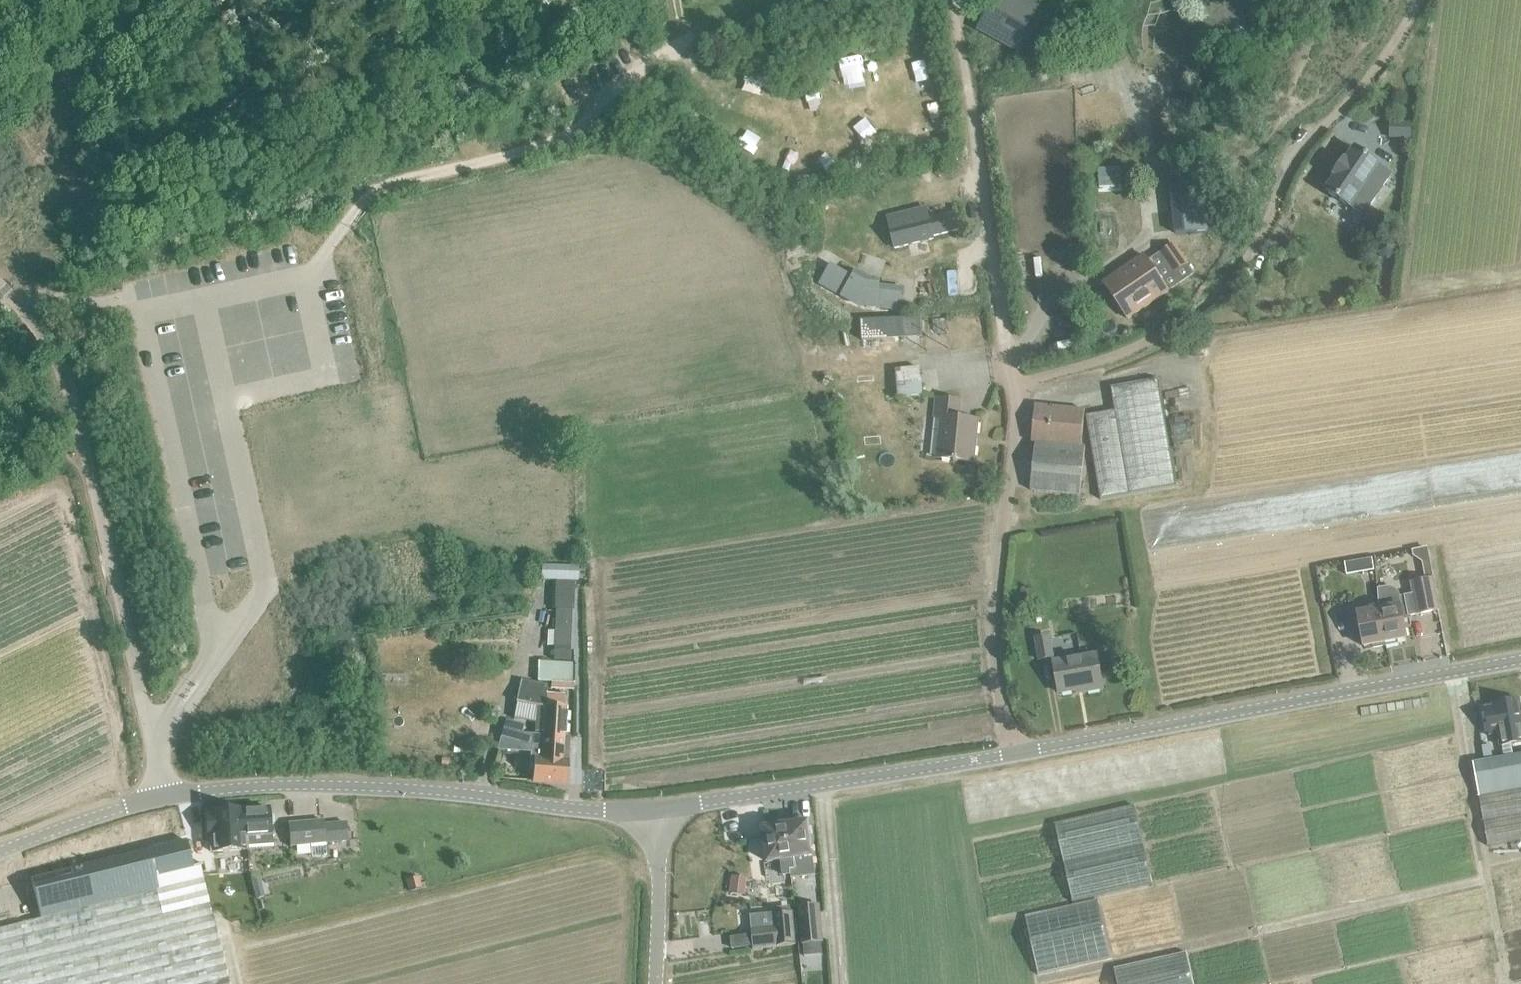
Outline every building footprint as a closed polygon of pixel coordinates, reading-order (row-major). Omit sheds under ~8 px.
[(1023,18),(1029,6),(1018,0),(1008,0),(1004,7),(1005,7),(997,21),(991,32),(993,34),(1009,43),(1015,32),(1023,18)] [(1400,140),(1410,140),(1411,140),(1412,123),(1389,122),(1389,139),(1400,140)] [(777,163),(791,166),(794,149),(780,147),(777,163)] [(1378,164),(1355,148),(1346,162),(1344,160),(1333,176),(1335,177),(1326,191),(1349,207),(1349,206),(1363,215),(1391,174),(1378,165),(1378,164)] [(1097,172),(1097,214),(1109,213),(1108,172),(1097,172)] [(1175,234),(1207,230),(1202,182),(1170,186),(1175,234)] [(926,209),(887,218),(894,248),(933,239),(932,236),(958,230),(954,214),(929,220),(926,209)] [(1173,273),(1186,264),(1173,244),(1160,253),(1173,273)] [(1143,255),(1120,271),(1102,283),(1110,295),(1127,319),(1168,291),(1143,255)] [(903,305),(904,286),(880,284),(881,273),(825,268),(822,298),(903,305)] [(898,310),(877,309),(876,317),(898,318),(898,310)] [(920,317),(861,319),(862,338),(921,336),(920,317)] [(923,395),(922,366),(896,367),(897,395),(923,395)] [(1159,378),(1111,387),(1114,410),(1086,415),(1100,500),(1176,486),(1159,378)] [(956,461),(973,462),(977,421),(958,419),(960,401),(936,398),(934,417),(941,418),(937,458),(953,460),(953,461),(956,462),(956,461)] [(1080,495),(1085,447),(1081,447),(1085,410),(1035,405),(1031,442),(1035,442),(1030,490),(1080,495)] [(1360,560),(1362,572),(1374,570),(1372,558),(1360,560)] [(1386,588),(1382,589),(1382,588),(1377,589),(1386,645),(1397,643),(1396,640),(1406,639),(1402,618),(1408,617),(1409,618),(1410,618),(1409,615),(1417,614),(1438,610),(1432,579),(1411,583),(1413,595),(1405,596),(1399,598),(1399,597),(1396,592),(1392,588),(1386,588)] [(573,610),(573,582),(554,582),(553,609),(555,609),(552,660),(569,661),(571,610),(573,610)] [(1353,629),(1353,627),(1359,626),(1363,647),(1372,645),(1373,648),(1386,645),(1377,589),(1378,601),(1348,607),(1352,629),(1353,629)] [(1039,660),(1053,658),(1049,636),(1035,639),(1039,660)] [(1084,692),(1102,688),(1096,655),(1053,662),(1058,693),(1084,688),(1084,692)] [(573,690),(573,665),(537,662),(536,681),(550,682),(550,688),(573,690)] [(543,723),(542,735),(563,737),(565,708),(566,695),(546,694),(546,686),(520,681),(515,702),(536,706),(535,723),(543,723)] [(1502,746),(1504,758),(1513,756),(1511,744),(1520,742),(1520,713),(1519,700),(1492,705),(1493,707),(1485,708),(1490,736),(1497,734),(1499,745),(1499,746),(1502,746)] [(520,744),(525,724),(509,720),(503,739),(520,744)] [(563,743),(563,737),(542,735),(542,748),(541,760),(534,759),(533,782),(565,784),(566,761),(567,743),(563,743)] [(1484,761),(1492,760),(1489,745),(1482,746),(1484,761)] [(1478,797),(1520,790),(1520,755),(1513,756),(1504,758),(1492,760),(1484,761),(1472,764),(1478,796),(1478,797)] [(1215,787),(1135,804),(1152,883),(1233,865),(1215,787)] [(1478,797),(1487,846),(1520,840),(1520,790),(1478,797)] [(269,809),(244,811),(248,846),(272,844),(270,825),(272,825),(274,822),(274,816),(271,814),(269,814),(269,809)] [(247,846),(248,846),(244,811),(205,813),(207,839),(208,839),(211,839),(212,852),(247,850),(247,846)] [(323,821),(288,824),(290,846),(325,843),(323,824),(323,821)] [(346,822),(323,824),(325,843),(347,841),(346,822)] [(807,822),(791,825),(793,840),(796,841),(799,857),(796,858),(798,876),(815,875),(812,856),(807,822)] [(790,878),(795,877),(798,876),(796,858),(799,857),(796,841),(793,840),(791,825),(776,827),(774,825),(768,826),(766,828),(762,829),(767,863),(768,862),(793,859),(794,869),(789,870),(790,878)] [(205,872),(203,865),(203,864),(192,867),(186,841),(69,870),(71,877),(32,887),(37,906),(40,918),(202,879),(201,873),(205,872)] [(746,878),(732,876),(730,893),(744,895),(746,878)] [(259,878),(241,882),(244,899),(263,894),(259,878)] [(0,928),(0,983),(228,983),(202,879),(40,918),(0,928)] [(753,949),(777,946),(794,944),(792,912),(791,912),(775,914),(774,914),(774,913),(750,915),(751,928),(752,935),(752,937),(752,944),(752,946),(753,949)] [(802,942),(805,942),(822,941),(819,912),(799,914),(802,942)] [(1514,978),(1520,977),(1520,928),(1504,931),(1514,978)] [(731,949),(752,946),(752,944),(752,937),(752,935),(730,937),(731,949)]
